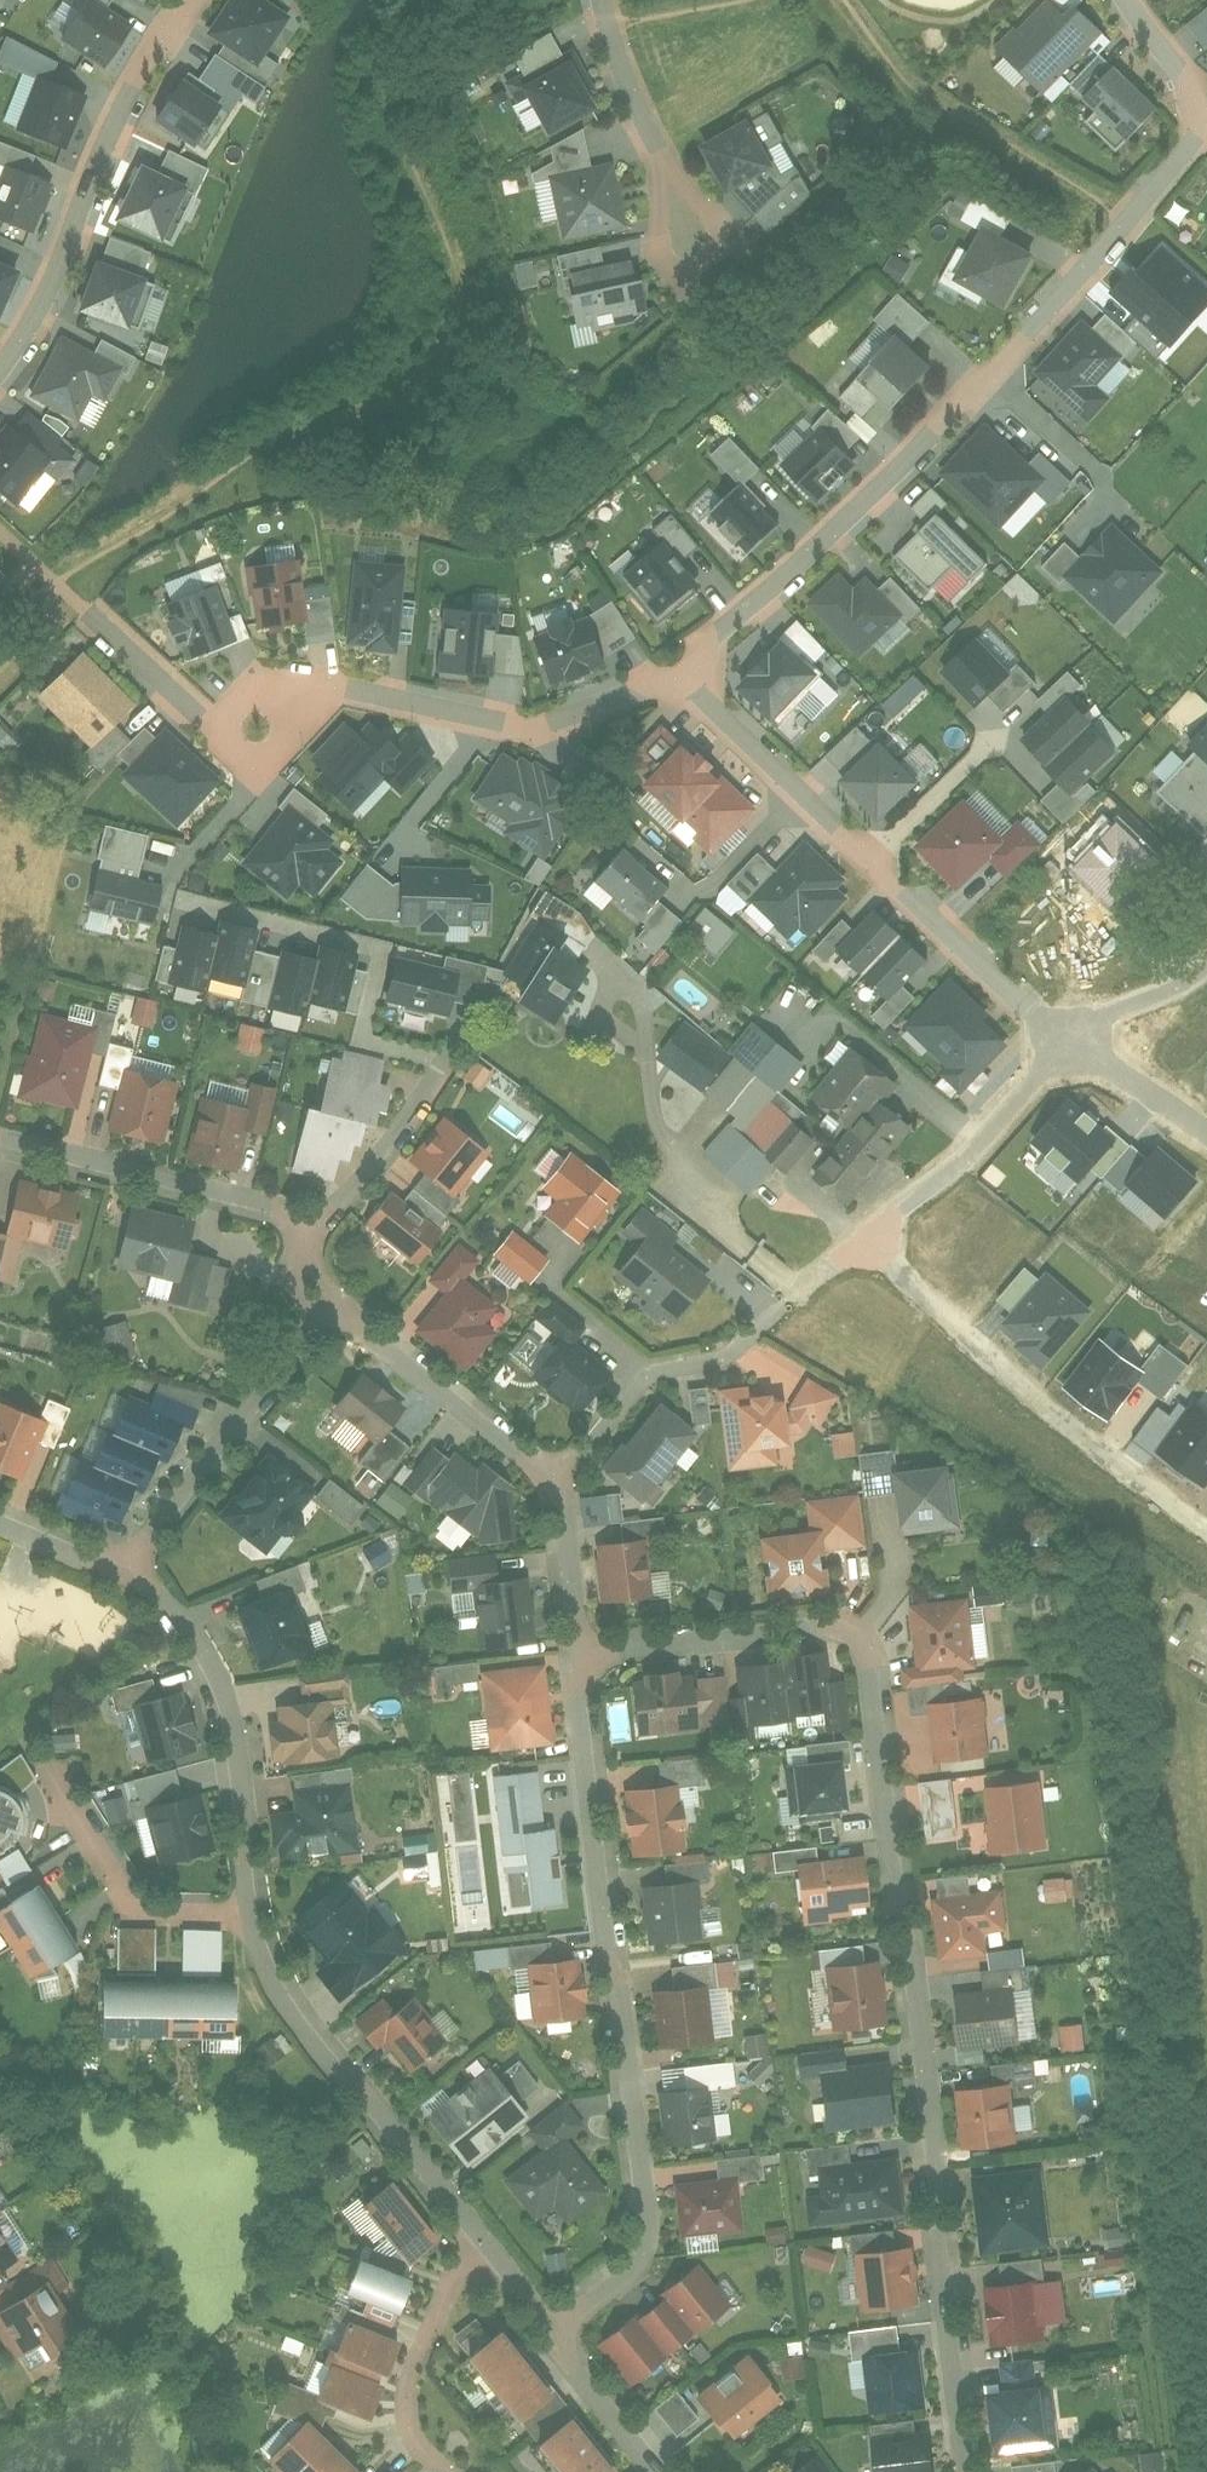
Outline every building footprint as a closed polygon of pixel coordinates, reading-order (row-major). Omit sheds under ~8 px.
[(65,34),(107,63),(137,20),(110,2),(112,0),(88,0),(65,34)] [(210,31),(258,63),(293,10),(278,0),(230,0),(210,31)] [(1102,39),(1073,8),(1063,18),(1047,2),(994,51),(1038,98),(1102,39)] [(1206,42),(1206,13),(1193,24),(1206,42)] [(570,32),(498,67),(532,135),(603,99),(570,32)] [(65,142),(85,94),(53,81),(62,59),(7,37),(0,54),(0,61),(38,77),(19,123),(65,142)] [(188,70),(159,113),(206,145),(252,77),(217,53),(200,79),(188,70)] [(1130,147),(1159,117),(1101,61),(1072,91),(1100,117),(1130,147)] [(750,128),(699,155),(725,204),(777,177),(750,128)] [(0,187),(0,216),(35,229),(54,177),(30,168),(36,152),(0,139),(0,161),(9,164),(0,187)] [(144,159),(119,216),(164,236),(185,190),(195,194),(209,165),(172,149),(164,168),(144,159)] [(620,159),(553,172),(566,239),(633,226),(620,159)] [(987,223),(959,274),(1012,303),(1040,251),(987,223)] [(101,254),(82,308),(130,324),(149,271),(156,251),(115,237),(108,257),(101,254)] [(655,312),(642,245),(567,259),(580,326),(655,312)] [(1162,249),(1117,300),(1171,349),(1206,308),(1206,290),(1162,249)] [(6,314),(26,263),(0,252),(0,311),(6,314)] [(893,256),(884,273),(902,282),(911,265),(893,256)] [(1081,325),(1032,377),(1087,428),(1111,403),(1096,389),(1137,344),(1107,316),(1091,334),(1081,325)] [(905,326),(845,395),(882,428),(943,359),(905,326)] [(59,334),(32,393),(85,418),(95,396),(107,402),(121,372),(129,375),(138,356),(102,339),(96,351),(59,334)] [(20,502),(46,466),(63,478),(83,449),(22,405),(0,436),(0,487),(20,502)] [(941,471),(999,525),(1038,483),(1055,499),(1072,481),(1037,448),(1026,461),(986,423),(941,471)] [(861,469),(824,428),(778,469),(815,510),(861,469)] [(731,437),(713,455),(744,486),(762,468),(731,437)] [(776,528),(741,488),(707,517),(743,557),(776,528)] [(943,509),(896,555),(952,612),(999,566),(943,509)] [(1165,576),(1112,529),(1064,583),(1117,630),(1165,576)] [(660,545),(619,581),(658,626),(699,590),(660,545)] [(307,629),(296,563),(253,570),(264,636),(307,629)] [(840,565),(805,602),(867,659),(911,613),(866,571),(857,581),(840,565)] [(405,573),(351,569),(345,652),(367,654),(366,660),(398,662),(405,573)] [(237,651),(214,590),(164,608),(187,669),(237,651)] [(607,672),(588,624),(572,630),(564,609),(529,623),(532,632),(525,634),(549,695),(607,672)] [(496,616),(443,614),(440,678),(493,680),(496,616)] [(831,666),(791,627),(739,680),(779,719),(831,666)] [(976,636),(937,674),(974,713),(1014,675),(976,636)] [(137,708),(80,653),(36,698),(93,754),(137,708)] [(915,674),(882,707),(893,719),(927,686),(915,674)] [(1072,687),(1024,734),(1050,761),(1098,714),(1072,687)] [(1102,717),(1054,764),(1080,790),(1128,744),(1102,717)] [(934,773),(888,726),(840,772),(886,820),(934,773)] [(432,767),(406,743),(398,736),(388,746),(370,729),(359,742),(345,729),(309,766),(323,779),(316,787),(352,820),(383,787),(399,802),(432,767)] [(757,815),(665,729),(641,754),(664,775),(649,790),(719,855),(757,815)] [(1186,752),(1195,761),(1159,799),(1205,843),(1206,841),(1206,730),(1186,752)] [(132,773),(124,782),(178,834),(223,787),(168,734),(158,744),(144,731),(117,758),(132,773)] [(503,838),(546,864),(606,768),(562,741),(541,775),(521,762),(516,770),(499,760),(471,804),(509,828),(503,838)] [(969,796),(918,850),(961,890),(992,857),(1013,876),(1046,841),(1023,820),(1012,837),(969,796)] [(288,806),(239,866),(287,904),(300,888),(317,902),(345,867),(331,855),(338,846),(288,806)] [(1163,864),(1117,820),(1073,866),(1119,909),(1163,864)] [(151,943),(164,891),(139,885),(149,843),(103,832),(95,864),(100,865),(85,928),(151,943)] [(779,874),(759,857),(724,899),(803,963),(860,894),(802,846),(779,874)] [(678,892),(624,851),(593,892),(648,933),(678,892)] [(470,869),(400,868),(399,924),(469,925),(470,869)] [(595,921),(545,893),(535,912),(584,940),(595,921)] [(879,905),(841,943),(869,970),(907,932),(879,905)] [(706,907),(687,932),(719,956),(738,931),(706,907)] [(220,940),(184,931),(170,990),(207,999),(210,985),(246,993),(261,935),(223,926),(220,940)] [(580,951),(549,930),(511,984),(529,997),(520,1010),(547,1029),(585,975),(571,965),(580,951)] [(907,932),(869,970),(897,997),(934,959),(907,932)] [(284,953),(270,1014),(309,1023),(312,1008),(347,1016),(360,959),(319,950),(316,961),(284,953)] [(396,965),(387,1005),(450,1019),(459,979),(396,965)] [(988,1014),(954,981),(922,1014),(950,1042),(943,1050),(973,1079),(1007,1044),(982,1020),(988,1014)] [(133,1025),(155,1028),(158,1000),(136,998),(133,1025)] [(28,1060),(18,1099),(77,1114),(87,1077),(93,1079),(105,1031),(46,1017),(35,1062),(28,1060)] [(688,1025),(661,1060),(738,1119),(705,1162),(752,1197),(812,1118),(782,1095),(803,1067),(739,1018),(717,1047),(688,1025)] [(241,1023),(235,1049),(260,1054),(266,1029),(241,1023)] [(310,1112),(295,1173),(334,1182),(339,1160),(349,1163),(353,1145),(358,1146),(362,1126),(371,1128),(374,1115),(384,1117),(392,1085),(380,1082),(385,1061),(337,1050),(322,1115),(310,1112)] [(894,1082),(853,1050),(814,1101),(853,1130),(817,1177),(849,1201),(907,1125),(878,1103),(894,1082)] [(480,1089),(491,1072),(476,1061),(464,1079),(480,1089)] [(125,1069),(110,1131),(158,1142),(173,1081),(125,1069)] [(202,1096),(184,1159),(230,1172),(242,1130),(264,1137),(277,1088),(255,1082),(247,1109),(202,1096)] [(1076,1098),(1035,1145),(1081,1185),(1096,1168),(1105,1176),(1133,1145),(1076,1098)] [(488,1154),(444,1119),(410,1163),(455,1198),(488,1154)] [(1205,1183),(1164,1145),(1150,1160),(1133,1145),(1105,1176),(1122,1191),(1125,1187),(1167,1225),(1205,1183)] [(618,1191),(568,1153),(542,1188),(555,1198),(543,1215),(579,1243),(618,1191)] [(19,1183),(7,1233),(69,1248),(81,1197),(19,1183)] [(366,1225),(417,1266),(444,1233),(393,1192),(366,1225)] [(132,1205),(117,1267),(180,1282),(195,1219),(132,1205)] [(616,1275),(680,1323),(711,1282),(652,1237),(658,1229),(636,1213),(621,1233),(638,1246),(616,1275)] [(494,1255),(529,1284),(549,1260),(513,1231),(494,1255)] [(418,1329),(465,1365),(506,1312),(461,1278),(468,1269),(450,1256),(431,1280),(447,1292),(418,1329)] [(1047,1270),(999,1324),(1018,1341),(1014,1346),(1044,1372),(1096,1314),(1047,1270)] [(532,1369),(583,1411),(613,1374),(571,1339),(582,1326),(554,1304),(538,1322),(557,1338),(532,1369)] [(123,1322),(107,1326),(115,1357),(130,1354),(123,1322)] [(1103,1338),(1064,1388),(1109,1423),(1142,1381),(1164,1398),(1189,1366),(1161,1345),(1143,1369),(1103,1338)] [(401,1411),(357,1379),(335,1409),(378,1441),(401,1411)] [(708,1388),(689,1389),(692,1424),(710,1423),(708,1388)] [(751,1388),(718,1392),(729,1471),(778,1465),(776,1447),(788,1446),(782,1400),(770,1401),(769,1394),(752,1396),(751,1388)] [(81,1462),(57,1510),(96,1529),(102,1516),(117,1524),(135,1486),(145,1491),(162,1457),(171,1461),(188,1425),(132,1398),(114,1436),(107,1433),(91,1467),(81,1462)] [(26,1480),(51,1421),(0,1400),(0,1470),(26,1480)] [(1205,1490),(1206,1486),(1206,1409),(1197,1402),(1192,1409),(1183,1402),(1173,1416),(1161,1407),(1137,1440),(1205,1490)] [(619,1445),(600,1469),(644,1503),(698,1434),(660,1404),(624,1449),(619,1445)] [(835,1459),(856,1455),(852,1432),(831,1436),(835,1459)] [(478,1512),(481,1545),(514,1542),(507,1480),(484,1463),(475,1474),(435,1445),(404,1487),(464,1531),(478,1512)] [(862,1452),(868,1497),(894,1494),(899,1531),(955,1524),(947,1466),(899,1472),(896,1448),(862,1452)] [(267,1451),(217,1514),(268,1554),(318,1491),(267,1451)] [(327,1481),(315,1501),(352,1523),(364,1503),(327,1481)] [(392,1483),(377,1503),(399,1520),(414,1500),(392,1483)] [(865,1549),(859,1493),(806,1499),(810,1531),(759,1537),(766,1599),(827,1592),(823,1553),(865,1549)] [(621,1494),(580,1497),(582,1525),(623,1522),(621,1494)] [(648,1540),(597,1544),(602,1604),(653,1600),(648,1540)] [(525,1647),(517,1581),(472,1586),(480,1652),(525,1647)] [(976,1606),(1005,1605),(1004,1584),(974,1585),(976,1606)] [(290,1589),(238,1610),(262,1671),(314,1650),(290,1589)] [(472,1591),(452,1594),(455,1617),(475,1614),(472,1591)] [(978,1669),(971,1601),(912,1607),(918,1670),(902,1671),(904,1690),(964,1683),(963,1670),(978,1669)] [(987,1653),(984,1617),(974,1618),(977,1653),(987,1653)] [(820,1651),(779,1657),(789,1719),(830,1712),(820,1651)] [(779,1657),(738,1664),(747,1725),(789,1719),(779,1657)] [(434,1666),(436,1694),(453,1693),(453,1684),(477,1683),(476,1664),(434,1666)] [(557,1744),(546,1665),(482,1674),(494,1753),(557,1744)] [(693,1670),(626,1682),(636,1739),(703,1728),(693,1670)] [(199,1755),(184,1695),(132,1708),(147,1768),(199,1755)] [(977,1699),(928,1704),(934,1764),(983,1759),(977,1699)] [(280,1720),(268,1722),(272,1756),(285,1754),(286,1764),(335,1757),(328,1701),(278,1707),(280,1720)] [(470,1721),(472,1747),(488,1746),(486,1720),(470,1721)] [(847,1812),(840,1758),(781,1765),(788,1819),(847,1812)] [(984,1784),(1043,1781),(1043,1770),(972,1774),(973,1796),(985,1796),(984,1784)] [(181,1771),(135,1784),(139,1800),(132,1802),(150,1871),(204,1856),(181,1771)] [(435,1779),(436,1786),(445,1784),(459,1842),(483,1837),(467,1771),(435,1779)] [(545,1831),(537,1771),(493,1777),(513,1913),(564,1905),(553,1830),(545,1831)] [(962,1840),(959,1793),(971,1793),(970,1778),(921,1781),(925,1842),(962,1840)] [(679,1783),(624,1790),(633,1859),(687,1853),(679,1783)] [(1038,1783),(986,1788),(992,1856),(1045,1851),(1038,1783)] [(295,1814),(273,1816),(276,1860),(359,1853),(353,1787),(294,1792),(295,1814)] [(14,1851),(24,1835),(24,1812),(15,1798),(0,1790),(0,1857),(14,1851)] [(125,1797),(103,1798),(105,1824),(127,1823),(125,1797)] [(434,1835),(403,1837),(406,1882),(437,1880),(434,1835)] [(0,1858),(0,1872),(5,1884),(31,1873),(21,1849),(0,1858)] [(871,1913),(863,1854),(796,1863),(804,1923),(871,1913)] [(692,1877),(639,1884),(647,1945),(700,1938),(692,1877)] [(969,1879),(970,1891),(1000,1889),(999,1877),(969,1879)] [(1045,1880),(1046,1902),(1075,1900),(1074,1878),(1045,1880)] [(43,1883),(0,1908),(0,1918),(15,1942),(61,1915),(43,1883)] [(326,1961),(316,1969),(337,1998),(406,1947),(380,1911),(370,1919),(343,1884),(295,1919),(326,1961)] [(11,1900),(3,1888),(0,1891),(0,1907),(11,1900)] [(1010,1932),(1006,1891),(931,1899),(938,1961),(988,1956),(986,1934),(1010,1932)] [(80,1947),(61,1915),(15,1942),(33,1974),(80,1947)] [(117,1974),(156,1974),(156,1928),(117,1928),(117,1974)] [(222,1975),(223,1931),(183,1930),(183,1975),(222,1975)] [(581,2020),(575,1960),(528,1965),(534,2025),(581,2020)] [(879,2029),(873,1961),(823,1966),(829,2033),(879,2029)] [(105,1975),(103,2036),(136,2037),(137,1976),(105,1975)] [(137,1976),(136,2037),(169,2037),(170,1977),(137,1976)] [(170,1977),(169,2037),(201,2038),(202,1977),(170,1977)] [(202,1977),(201,2038),(234,2039),(235,1978),(202,1977)] [(709,1981),(652,1990),(662,2052),(719,2043),(709,1981)] [(1015,1987),(952,1992),(956,2050),(1020,2045),(1015,1987)] [(377,2047),(386,2040),(411,2071),(442,2046),(410,2007),(400,2015),(386,1997),(356,2022),(377,2047)] [(1064,2051),(1085,2049),(1084,2025),(1062,2026),(1064,2051)] [(272,2038),(256,2050),(269,2067),(285,2055),(272,2038)] [(897,2122),(889,2061),(822,2070),(830,2131),(897,2122)] [(529,2115),(489,2067),(429,2117),(469,2165),(529,2115)] [(707,2081),(657,2091),(667,2148),(718,2139),(707,2081)] [(1019,2144),(1011,2083),(954,2090),(962,2152),(1019,2144)] [(533,2217),(553,2203),(567,2222),(612,2190),(578,2144),(589,2136),(565,2103),(532,2128),(545,2147),(503,2177),(533,2217)] [(763,2155),(719,2160),(721,2182),(741,2180),(766,2177),(763,2155)] [(908,2217),(903,2159),(820,2167),(822,2193),(807,2194),(810,2226),(908,2217)] [(1045,2167),(974,2177),(984,2254),(1055,2245),(1045,2167)] [(434,2236),(388,2178),(359,2201),(404,2259),(434,2236)] [(747,2232),(741,2180),(721,2182),(677,2186),(683,2239),(747,2232)] [(21,2265),(0,2232),(0,2278),(21,2265)] [(922,2305),(915,2246),(853,2253),(860,2312),(922,2305)] [(808,2247),(806,2265),(834,2269),(836,2250),(808,2247)] [(409,2279),(358,2256),(343,2291),(394,2313),(409,2279)] [(718,2314),(685,2272),(661,2292),(667,2299),(637,2322),(631,2314),(598,2340),(630,2382),(691,2335),(718,2314)] [(1037,2282),(986,2287),(993,2347),(1044,2342),(1037,2282)] [(0,2310),(0,2337),(23,2376),(73,2346),(39,2287),(0,2310)] [(383,2379),(398,2339),(345,2318),(330,2358),(383,2379)] [(470,2353),(525,2416),(557,2389),(502,2326),(470,2353)] [(932,2408),(924,2349),(864,2356),(871,2416),(932,2408)] [(781,2397),(746,2354),(695,2395),(730,2438),(781,2397)] [(367,2418),(383,2379),(330,2358),(314,2398),(367,2418)] [(1053,2383),(986,2391),(994,2457),(1061,2449),(1053,2383)] [(268,2454),(298,2425),(291,2417),(261,2447),(268,2454)] [(575,2418),(534,2448),(551,2471),(615,2471),(575,2418)] [(269,2459),(282,2471),(310,2471),(336,2446),(308,2419),(269,2459)] [(935,2431),(872,2436),(875,2471),(938,2471),(935,2431)] [(310,2471),(363,2471),(336,2446),(310,2471)] [(1058,2461),(1015,2463),(1015,2471),(1058,2471),(1058,2461)]
